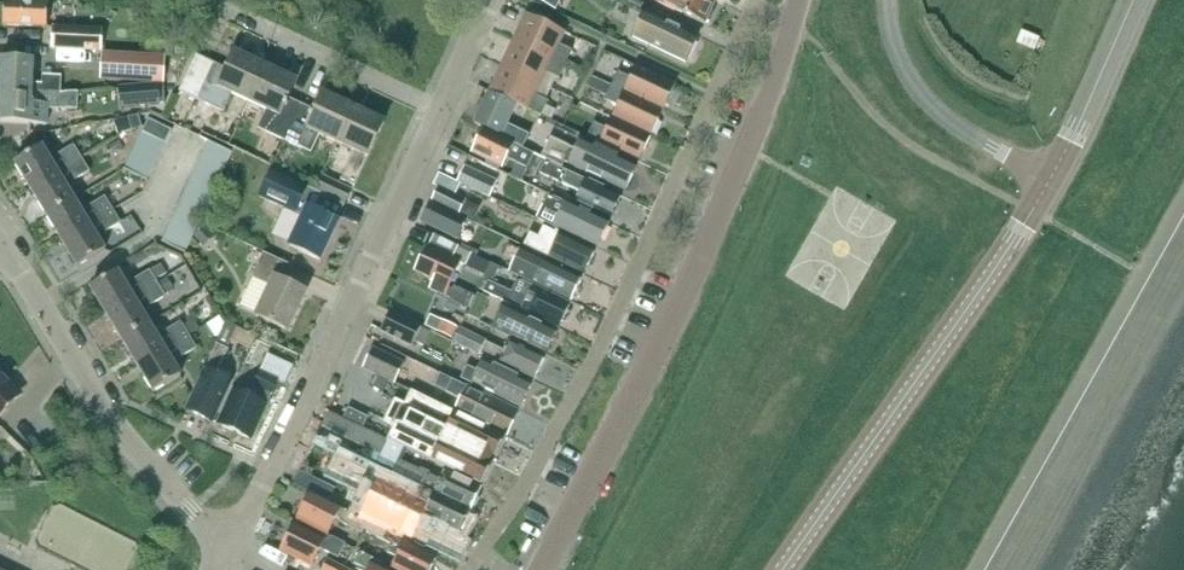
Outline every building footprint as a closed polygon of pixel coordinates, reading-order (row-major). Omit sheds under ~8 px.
[(554,9),(558,0),(536,0),(554,9)] [(704,26),(717,0),(651,0),(704,26)] [(4,2),(3,26),(46,29),(48,4),(4,2)] [(645,14),(633,38),(686,64),(698,39),(645,14)] [(527,15),(515,41),(564,65),(571,51),(558,44),(564,33),(527,15)] [(52,50),(101,53),(102,32),(53,29),(52,50)] [(515,41),(503,67),(539,84),(544,73),(558,79),(564,65),(515,41)] [(103,52),(101,80),(165,84),(166,56),(103,52)] [(233,94),(250,102),(266,68),(235,53),(227,71),(197,56),(180,92),(224,113),(233,94)] [(2,61),(0,93),(61,95),(62,80),(43,79),(43,87),(33,87),(34,62),(2,61)] [(503,67),(490,93),(517,106),(539,117),(547,102),(534,95),(539,84),(503,67)] [(297,83),(266,68),(250,102),(268,111),(259,129),(285,142),(302,106),(289,99),(297,83)] [(610,87),(662,113),(675,86),(636,68),(630,79),(617,73),(610,87)] [(159,84),(119,88),(122,109),(161,105),(159,84)] [(650,138),(662,113),(610,87),(603,102),(617,108),(612,118),(611,119),(650,138)] [(0,93),(0,97),(0,125),(47,127),(48,111),(61,111),(61,110),(61,95),(0,93)] [(79,110),(80,93),(61,95),(61,110),(79,110)] [(315,112),(302,106),(285,142),(285,143),(311,155),(320,135),(338,144),(355,108),(324,94),(315,112)] [(490,94),(475,124),(501,137),(516,107),(490,94)] [(355,108),(338,144),(356,152),(342,181),(356,188),(386,123),(355,108)] [(611,119),(612,118),(599,112),(593,124),(592,125),(580,119),(574,131),(586,137),(585,139),(637,164),(650,138),(611,119)] [(130,118),(128,119),(132,130),(143,127),(139,116),(130,118)] [(128,119),(116,123),(120,134),(132,130),(128,119)] [(149,121),(143,133),(166,145),(172,132),(149,121)] [(509,126),(503,138),(524,148),(530,136),(509,126)] [(484,132),(473,154),(504,169),(510,155),(514,157),(512,161),(528,169),(535,154),(527,150),(526,152),(484,132)] [(160,157),(166,145),(143,133),(137,146),(160,157)] [(209,141),(203,154),(227,164),(232,152),(209,141)] [(551,142),(542,160),(562,169),(564,164),(624,192),(635,169),(580,143),(575,154),(551,142)] [(154,170),(160,157),(137,146),(131,159),(154,170)] [(32,191),(82,160),(74,148),(59,157),(63,162),(54,167),(42,148),(16,165),(32,191)] [(203,154),(197,167),(221,177),(227,164),(203,154)] [(536,157),(531,168),(583,193),(577,205),(610,221),(620,199),(550,165),(550,164),(536,157)] [(148,183),(154,170),(131,159),(124,171),(148,183)] [(47,216),(74,200),(63,182),(72,177),(75,182),(89,173),(82,160),(32,191),(47,216)] [(221,177),(197,167),(191,179),(215,190),(221,177)] [(466,167),(458,183),(491,198),(498,182),(466,167)] [(346,206),(318,193),(273,172),(261,197),(304,217),(290,247),(321,261),(346,206)] [(215,190),(215,191),(228,197),(234,183),(221,177),(215,190)] [(318,193),(346,206),(347,206),(354,192),(325,178),(318,193)] [(215,190),(191,179),(186,192),(209,203),(215,191),(215,190)] [(460,215),(466,201),(439,188),(432,202),(460,215)] [(209,203),(186,192),(180,205),(203,216),(209,203)] [(609,224),(566,203),(550,195),(539,220),(597,248),(609,224)] [(86,219),(74,200),(47,216),(63,241),(112,211),(106,200),(91,208),(94,213),(86,219)] [(481,208),(469,202),(462,215),(475,221),(481,208)] [(425,217),(422,222),(457,240),(466,221),(431,204),(425,217)] [(180,205),(174,218),(198,228),(203,216),(180,205)] [(121,225),(112,211),(63,241),(79,268),(105,251),(95,234),(103,228),(107,234),(121,225)] [(194,236),(198,228),(174,218),(168,231),(192,241),(194,236)] [(476,224),(469,239),(476,242),(483,227),(476,224)] [(206,226),(194,236),(204,248),(216,237),(206,226)] [(594,254),(560,238),(544,230),(539,239),(531,234),(524,247),(584,275),(594,254)] [(186,254),(192,241),(168,231),(162,243),(186,254)] [(426,250),(416,273),(435,282),(431,290),(468,307),(474,295),(455,286),(453,289),(450,287),(460,264),(467,267),(473,255),(435,236),(427,250),(426,250)] [(520,252),(511,272),(572,301),(581,281),(520,252)] [(254,278),(241,307),(258,315),(257,318),(288,331),(306,291),(286,282),(293,267),(263,254),(253,277),(254,278)] [(473,255),(467,267),(487,276),(492,264),(473,255)] [(92,290),(108,316),(158,284),(156,281),(168,274),(162,264),(150,272),(151,274),(137,283),(140,287),(131,293),(119,273),(92,290)] [(569,306),(533,289),(522,284),(517,284),(513,293),(494,284),(502,268),(492,264),(487,276),(481,289),(523,310),(559,327),(569,306)] [(124,341),(150,324),(140,307),(148,302),(152,308),(166,298),(164,294),(175,288),(169,277),(108,316),(124,341)] [(481,321),(490,299),(478,294),(469,316),(481,321)] [(557,332),(518,314),(503,307),(493,329),(546,354),(557,332)] [(432,333),(422,328),(391,312),(382,331),(413,347),(415,341),(426,346),(432,333)] [(220,317),(207,326),(218,341),(226,324),(220,317)] [(438,318),(433,329),(453,339),(459,327),(438,318)] [(163,344),(150,324),(124,341),(139,366),(189,335),(190,336),(200,330),(194,320),(184,326),(182,324),(167,333),(171,339),(163,344)] [(216,375),(228,350),(239,327),(229,323),(220,340),(188,410),(212,421),(230,382),(216,375)] [(461,328),(453,343),(480,356),(481,355),(533,382),(544,360),(508,343),(504,351),(487,343),(488,341),(461,328)] [(189,335),(139,366),(156,392),(182,376),(171,358),(180,353),(183,358),(198,349),(190,336),(189,335)] [(371,350),(362,370),(380,378),(393,385),(403,365),(371,350)] [(235,390),(219,424),(252,439),(270,400),(266,398),(267,395),(272,398),(279,383),(285,386),(295,367),(269,355),(249,397),(235,390)] [(468,366),(461,379),(520,408),(531,386),(482,362),(478,371),(468,366)] [(442,375),(436,387),(447,392),(453,380),(442,375)] [(19,394),(0,376),(0,414),(19,394)] [(380,378),(375,389),(388,396),(393,385),(380,378)] [(454,412),(507,438),(519,412),(453,380),(447,392),(447,393),(459,399),(454,412)] [(507,438),(454,412),(410,392),(404,405),(394,401),(384,423),(394,427),(387,440),(398,446),(404,449),(483,486),(507,438)] [(344,420),(362,429),(367,419),(348,411),(344,420)] [(404,449),(398,446),(387,440),(362,429),(344,420),(343,421),(328,414),(321,429),(381,457),(378,463),(394,470),(404,449)] [(320,482),(313,495),(368,522),(379,528),(383,530),(385,526),(410,538),(412,540),(425,515),(428,506),(407,497),(378,483),(382,476),(356,463),(344,487),(337,490),(320,482)] [(313,495),(320,482),(300,472),(294,485),(311,494),(313,495)] [(414,483),(414,485),(470,512),(472,507),(476,505),(479,499),(478,495),(481,491),(444,472),(440,481),(426,474),(425,477),(415,472),(413,474),(410,481),(414,483)] [(460,533),(470,512),(414,485),(407,497),(428,506),(425,515),(460,533)] [(313,495),(311,494),(298,521),(326,535),(334,520),(362,534),(368,522),(313,495)] [(296,525),(282,551),(311,566),(320,549),(340,559),(347,544),(332,537),(329,541),(325,539),(324,540),(296,525)] [(410,538),(385,526),(383,530),(379,528),(374,536),(392,545),(388,552),(398,558),(392,569),(395,569),(430,569),(437,558),(408,543),(410,538)] [(388,567),(361,553),(355,564),(365,569),(387,569),(388,567)] [(348,569),(329,560),(324,569),(347,569),(348,569)]
